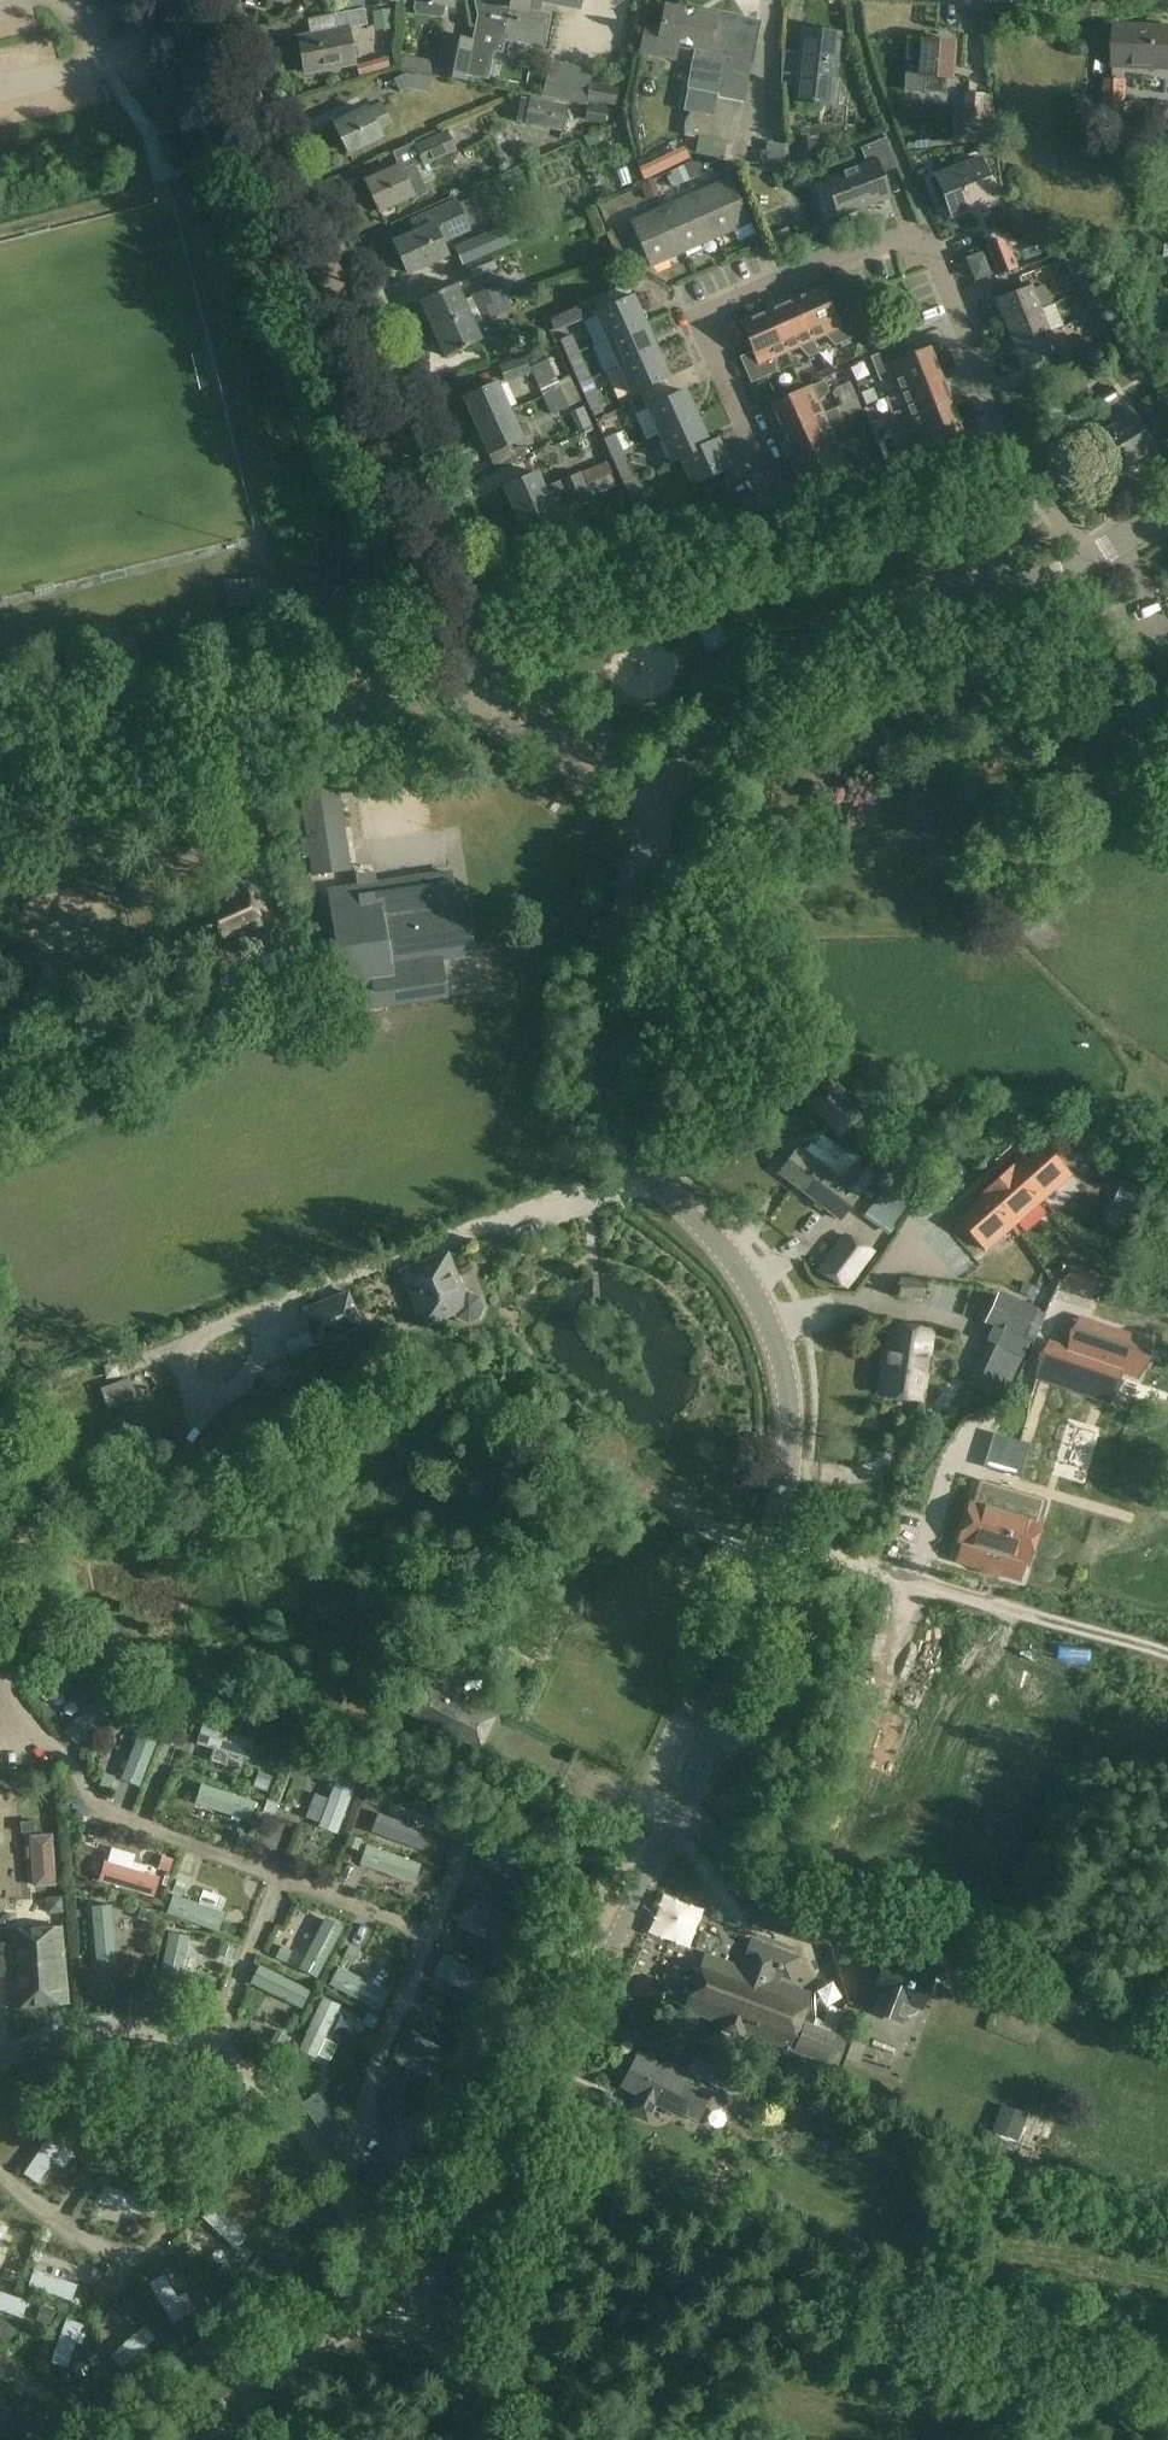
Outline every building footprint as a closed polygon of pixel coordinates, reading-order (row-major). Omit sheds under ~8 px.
[(342,6),(344,14),(366,10),(372,9),(371,0),(370,0),(342,6)] [(409,3),(417,15),(441,19),(445,16),(447,9),(456,10),(458,0),(409,0),(409,3)] [(470,76),(489,80),(494,52),(503,54),(505,40),(545,47),(551,16),(541,14),(543,0),(478,0),(477,4),(480,18),(475,43),(446,37),(438,76),(469,82),(470,76)] [(373,13),(376,33),(395,30),(393,10),(392,10),(391,6),(377,8),(378,12),(373,13)] [(732,160),(744,103),(703,94),(715,35),(696,31),(700,15),(667,8),(662,33),(649,30),(644,54),(676,60),(679,47),(697,51),(685,112),(689,113),(682,151),(732,160)] [(324,18),(327,35),(300,41),(307,75),(357,65),(350,29),(371,25),(368,13),(366,13),(366,10),(344,14),(335,16),(324,18)] [(703,94),(744,103),(760,27),(700,15),(696,31),(715,35),(703,94)] [(1115,67),(1167,69),(1167,27),(1116,25),(1115,67)] [(844,72),(837,71),(842,35),(805,30),(796,101),(839,107),(844,72)] [(922,40),(919,77),(918,93),(924,101),(938,102),(945,95),(946,78),(951,79),(954,42),(922,40)] [(421,59),(418,74),(435,78),(438,62),(421,59)] [(593,67),(550,60),(542,98),(585,106),(587,99),(590,82),(593,67)] [(407,89),(428,93),(431,79),(405,74),(394,79),(401,92),(407,89)] [(1124,105),(1126,82),(1107,81),(1105,111),(1128,112),(1128,105),(1124,105)] [(590,82),(587,99),(615,105),(618,87),(590,82)] [(965,94),(963,120),(983,122),(985,95),(965,94)] [(516,123),(563,133),(564,130),(572,132),(577,110),(569,109),(569,107),(522,97),(516,123)] [(382,138),(379,132),(393,125),(393,124),(401,120),(393,104),(385,108),(382,103),(368,110),(337,126),(350,154),(382,138)] [(587,106),(585,120),(605,122),(607,110),(607,109),(587,106)] [(163,125),(166,135),(180,131),(177,121),(163,125)] [(991,122),(961,122),(961,142),(991,141),(991,122)] [(448,131),(415,146),(425,168),(458,153),(448,131)] [(797,142),(800,168),(819,166),(816,140),(797,142)] [(890,199),(881,175),(899,168),(887,140),(862,149),(868,166),(828,181),(842,217),(890,199)] [(952,216),(996,199),(981,160),(936,177),(952,216)] [(403,168),(368,184),(381,212),(413,197),(427,190),(415,165),(404,170),(403,168)] [(698,195),(717,239),(750,224),(730,180),(698,195)] [(717,239),(698,195),(666,209),(686,253),(717,239)] [(410,221),(415,232),(393,241),(408,276),(451,258),(445,244),(472,232),(469,226),(484,220),(475,198),(460,205),(457,200),(410,221)] [(873,210),(878,228),(896,224),(892,205),(873,210)] [(686,253),(666,209),(633,224),(653,268),(686,253)] [(502,247),(494,229),(460,243),(467,262),(502,247)] [(1019,267),(1007,238),(988,245),(1000,275),(1019,267)] [(993,273),(985,252),(970,258),(978,279),(993,273)] [(499,270),(491,253),(466,264),(473,281),(499,270)] [(1035,292),(1070,283),(1065,265),(1031,274),(1035,292)] [(488,291),(464,301),(458,285),(422,301),(434,329),(493,303),(488,291)] [(996,300),(1005,323),(1042,309),(1033,286),(996,300)] [(813,341),(814,341),(826,335),(836,347),(861,336),(849,310),(836,316),(824,289),(796,301),(813,341)] [(524,303),(519,291),(493,303),(434,329),(447,358),(482,342),(475,325),(499,314),(500,316),(516,309),(515,307),(524,303)] [(609,342),(647,324),(635,297),(597,315),(609,342)] [(813,341),(796,301),(770,313),(788,352),(799,347),(810,358),(820,354),(814,341),(813,341)] [(559,329),(596,313),(593,305),(556,321),(559,329)] [(1005,323),(1013,346),(1050,332),(1042,309),(1005,323)] [(788,352),(770,313),(743,325),(755,352),(741,358),(753,384),(777,373),(776,358),(788,352)] [(657,326),(661,347),(677,344),(673,323),(657,326)] [(647,324),(609,342),(621,368),(659,351),(647,324)] [(1050,332),(1013,346),(1022,370),(1059,356),(1050,332)] [(569,359),(581,354),(574,337),(562,342),(569,359)] [(1093,350),(1088,337),(1070,344),(1075,357),(1093,350)] [(901,393),(941,376),(930,349),(903,360),(898,347),(872,358),(881,381),(896,380),(901,393)] [(659,351),(621,368),(633,395),(671,378),(659,351)] [(593,380),(581,354),(569,359),(581,385),(593,380)] [(506,384),(531,374),(524,357),(499,367),(506,384)] [(530,368),(541,391),(559,383),(548,360),(530,368)] [(941,376),(901,393),(906,405),(894,414),(898,425),(911,419),(952,403),(941,376)] [(570,378),(559,383),(541,391),(552,415),(581,401),(570,378)] [(593,380),(581,385),(593,413),(605,407),(593,380)] [(785,432),(825,414),(819,402),(830,392),(826,381),(773,405),(785,432)] [(477,427),(511,412),(499,384),(465,399),(477,427)] [(1103,411),(1121,401),(1114,388),(1096,398),(1103,411)] [(876,400),(872,389),(861,394),(865,405),(876,400)] [(661,435),(699,418),(687,391),(649,407),(661,435)] [(952,403),(911,419),(916,431),(905,441),(914,466),(941,456),(935,442),(963,431),(952,403)] [(797,458),(836,441),(831,429),(842,419),(838,409),(825,414),(785,432),(797,458)] [(524,440),(511,412),(477,427),(490,455),(524,440)] [(650,414),(636,420),(648,446),(661,440),(650,414)] [(1112,475),(1151,451),(1131,417),(1091,441),(1112,475)] [(699,418),(661,435),(673,463),(681,459),(681,458),(711,445),(699,418)] [(612,456),(624,450),(618,435),(606,440),(612,456)] [(681,458),(681,459),(693,485),(731,468),(719,441),(711,445),(681,458)] [(836,441),(797,458),(809,486),(836,473),(842,487),(868,476),(857,451),(842,453),(836,441)] [(637,479),(624,450),(612,456),(624,484),(637,479)] [(539,473),(504,488),(517,516),(552,501),(564,496),(586,486),(580,473),(546,488),(539,473)] [(586,486),(564,496),(568,506),(591,496),(586,486)] [(648,506),(641,488),(629,493),(635,511),(648,506)] [(552,501),(517,516),(530,545),(564,530),(552,501)] [(226,588),(228,608),(267,604),(265,584),(226,588)] [(315,875),(351,870),(337,779),(301,785),(315,875)] [(331,893),(335,925),(323,928),(333,972),(342,970),(348,1012),(448,998),(442,957),(472,952),(473,955),(474,954),(467,905),(466,906),(466,908),(457,910),(452,875),(331,893)] [(264,926),(246,888),(197,911),(215,948),(264,926)] [(808,1100),(841,1138),(863,1118),(830,1079),(808,1100)] [(987,1253),(1073,1176),(1045,1145),(959,1221),(987,1253)] [(802,1150),(783,1176),(842,1220),(874,1177),(859,1165),(845,1183),(802,1150)] [(891,1232),(920,1193),(886,1168),(874,1184),(882,1190),(865,1213),(891,1232)] [(1122,1181),(1117,1194),(1107,1222),(1122,1228),(1132,1200),(1138,1187),(1122,1181)] [(874,1253),(845,1232),(818,1271),(847,1292),(874,1253)] [(424,1325),(469,1308),(449,1256),(404,1273),(424,1325)] [(1099,1279),(1084,1273),(1070,1267),(1062,1284),(1077,1290),(1091,1297),(1093,1291),(1098,1281),(1099,1279)] [(1019,1294),(1037,1302),(1049,1276),(1031,1268),(1019,1294)] [(901,1299),(926,1300),(926,1281),(902,1280),(901,1299)] [(317,1347),(364,1328),(349,1291),(302,1310),(317,1347)] [(1037,1310),(999,1293),(986,1323),(1023,1340),(1037,1310)] [(1095,1309),(1063,1298),(1058,1314),(1053,1312),(1042,1343),(1047,1344),(1037,1373),(1113,1399),(1124,1368),(1103,1361),(1111,1337),(1088,1329),(1095,1309)] [(891,1325),(881,1395),(921,1400),(924,1377),(930,1374),(932,1361),(927,1357),(931,1331),(891,1325)] [(987,1341),(968,1384),(1004,1400),(1023,1357),(987,1341)] [(137,1396),(129,1376),(102,1387),(110,1407),(137,1396)] [(1097,1469),(1103,1446),(1082,1441),(1076,1463),(1097,1469)] [(964,1545),(966,1546),(961,1562),(1020,1579),(1024,1563),(1027,1564),(1044,1508),(980,1490),(964,1545)] [(411,1714),(481,1747),(495,1718),(424,1685),(411,1714)] [(102,1692),(63,1731),(78,1745),(119,1706),(102,1692)] [(198,1725),(193,1744),(211,1750),(208,1760),(225,1765),(228,1755),(245,1760),(250,1740),(198,1725)] [(140,1728),(120,1779),(140,1786),(159,1731),(140,1728)] [(257,1770),(250,1787),(265,1793),(271,1775),(257,1770)] [(312,1794),(307,1808),(320,1813),(315,1826),(334,1833),(354,1778),(335,1772),(325,1799),(312,1794)] [(256,1801),(200,1784),(195,1806),(250,1822),(256,1801)] [(263,1799),(259,1813),(271,1816),(275,1803),(263,1799)] [(381,1803),(370,1832),(421,1850),(432,1822),(381,1803)] [(250,1835),(239,1832),(235,1845),(247,1849),(250,1835)] [(490,1832),(481,1854),(538,1877),(547,1856),(490,1832)] [(52,1834),(28,1836),(33,1888),(56,1885),(52,1834)] [(361,1838),(348,1834),(344,1846),(358,1848),(361,1838)] [(420,1864),(366,1845),(360,1865),(414,1885),(420,1864)] [(97,1881),(154,1896),(160,1878),(132,1868),(136,1855),(111,1848),(108,1862),(105,1861),(97,1881)] [(62,1895),(45,1897),(47,1914),(64,1912),(62,1895)] [(172,1895),(166,1914),(217,1933),(224,1913),(172,1895)] [(522,1921),(472,1900),(465,1917),(515,1939),(522,1921)] [(111,1904),(91,1907),(95,1963),(116,1961),(111,1904)] [(323,1917),(296,1969),(317,1978),(343,1926),(323,1917)] [(6,1932),(7,1943),(0,1944),(0,1977),(12,1976),(15,2009),(69,2004),(63,1927),(6,1932)] [(795,2035),(798,2028),(810,1997),(774,1983),(777,1977),(790,1982),(798,1961),(751,1942),(751,1943),(754,1945),(748,1961),(745,1959),(744,1960),(745,1960),(741,1970),(707,1957),(686,2010),(720,2023),(718,2028),(745,2038),(747,2033),(789,2050),(795,2035)] [(292,1951),(280,1946),(274,1958),(286,1963),(292,1951)] [(436,1960),(429,1974),(484,2002),(496,1977),(441,1950),(436,1960)] [(881,1995),(874,2013),(903,2024),(909,2006),(922,2011),(935,1977),(887,1958),(874,1992),(881,1995)] [(309,1990),(259,1965),(249,1983),(301,2009),(309,1990)] [(390,1994),(337,1966),(327,1986),(380,2011),(390,1994)] [(340,2005),(322,1997),(298,2050),(315,2058),(318,2055),(329,2061),(337,2045),(325,2039),(340,2005)] [(854,2029),(860,2010),(835,2001),(832,2010),(841,2014),(838,2023),(854,2029)] [(798,2028),(795,2035),(802,2038),(796,2053),(824,2064),(833,2040),(805,2029),(804,2031),(798,2028)] [(463,2059),(413,2036),(404,2056),(454,2077),(463,2059)] [(639,2056),(623,2087),(637,2094),(628,2111),(645,2120),(654,2103),(682,2118),(684,2115),(698,2122),(712,2097),(697,2089),(701,2082),(685,2074),(671,2066),(668,2071),(639,2056)] [(720,2069),(712,2085),(740,2101),(749,2085),(720,2069)] [(317,2093),(301,2104),(328,2142),(344,2131),(317,2093)] [(1017,2140),(1027,2114),(1001,2104),(991,2130),(1017,2140)] [(406,2111),(384,2165),(405,2174),(428,2120),(406,2111)] [(52,2199),(74,2156),(49,2143),(26,2186),(52,2199)] [(107,2211),(102,2221),(130,2232),(134,2222),(107,2211)] [(12,2238),(0,2233),(0,2263),(12,2238)] [(31,2297),(76,2312),(83,2292),(38,2277),(31,2297)] [(166,2283),(148,2296),(175,2336),(193,2324),(166,2283)] [(28,2329),(33,2309),(0,2300),(0,2321),(28,2329)] [(70,2331),(50,2370),(69,2380),(89,2342),(70,2331)]
